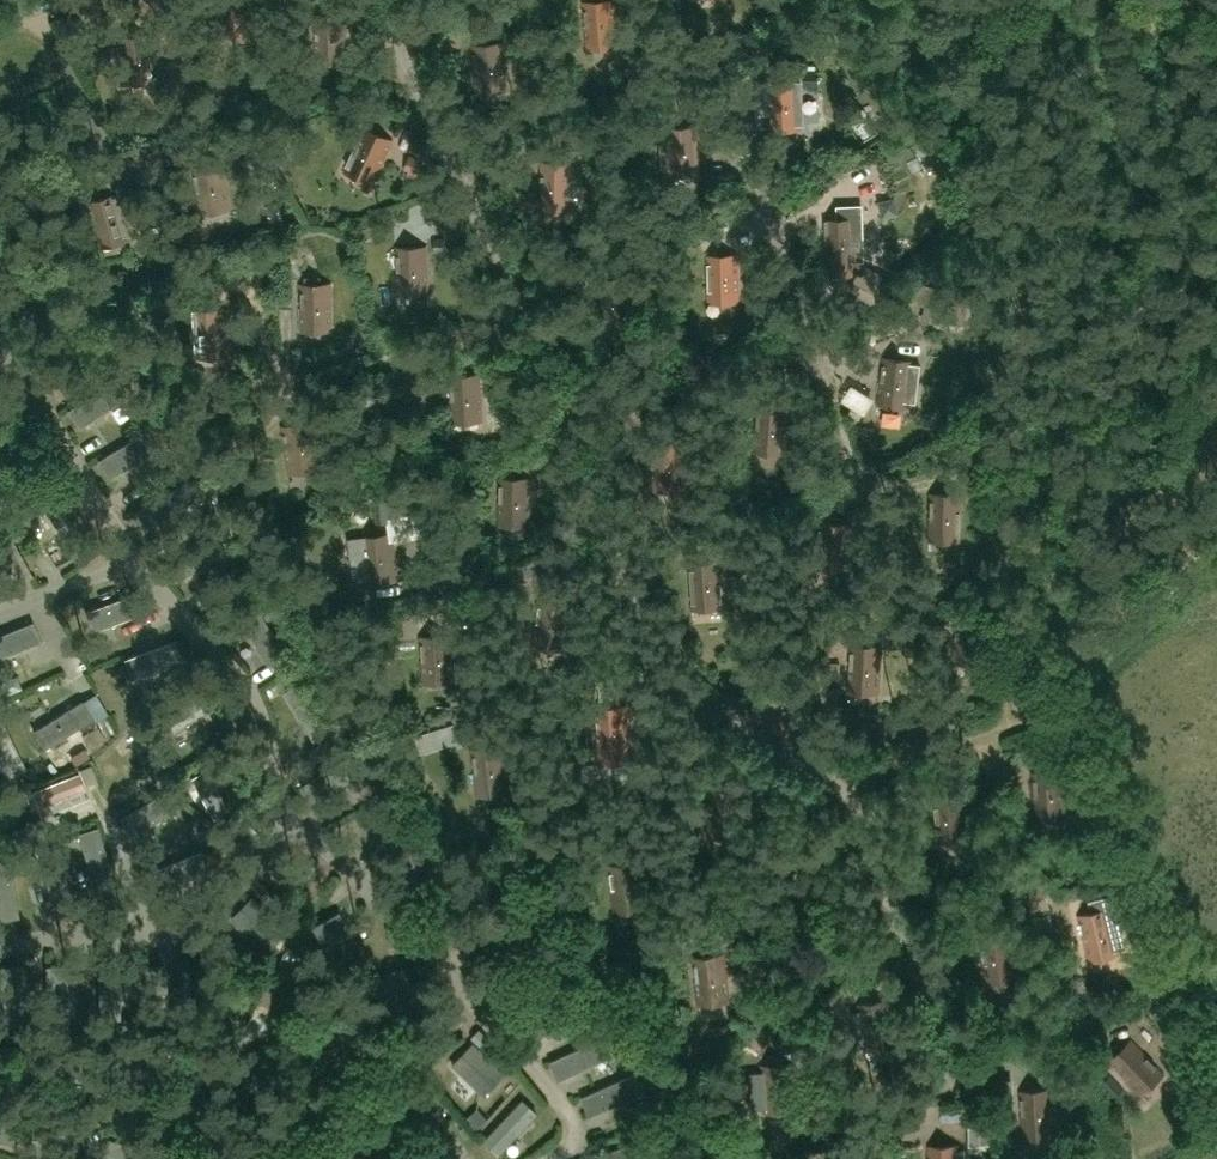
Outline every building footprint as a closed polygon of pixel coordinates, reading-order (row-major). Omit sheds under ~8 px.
[(614,0),(611,0),(584,1),(586,43),(616,41),(614,0)] [(345,56),(343,14),(313,15),(314,56),(345,56)] [(506,84),(504,43),(473,45),(476,86),(506,84)] [(800,125),(799,83),(769,84),(769,125),(800,125)] [(700,167),(697,126),(667,128),(669,169),(700,167)] [(365,129),(348,167),(375,179),(392,141),(365,129)] [(566,149),(566,162),(542,162),(542,204),(582,204),(582,149),(566,149)] [(232,208),(224,162),(194,168),(202,213),(203,213),(202,208),(230,203),(231,209),(232,208)] [(116,197),(116,195),(86,203),(99,248),(100,247),(99,242),(126,235),(127,240),(128,239),(127,234),(132,232),(121,196),(116,197)] [(837,219),(826,219),(827,261),(831,260),(831,271),(854,271),(853,260),(864,259),(862,206),(844,206),(844,219),(837,219)] [(429,288),(427,247),(397,248),(399,289),(429,288)] [(738,255),(708,256),(709,297),(739,297),(738,255)] [(855,272),(848,289),(872,300),(882,278),(865,271),(863,276),(855,272)] [(332,333),(330,292),(300,293),(301,334),(332,333)] [(228,358),(226,316),(196,317),(197,359),(228,358)] [(921,364),(913,363),(914,361),(884,358),(879,399),(917,403),(921,364)] [(576,373),(580,384),(597,379),(593,367),(576,373)] [(483,415),(479,374),(449,377),(453,418),(483,415)] [(754,446),(784,449),(788,408),(758,405),(754,446)] [(322,471),(315,425),(285,429),(292,475),(293,475),(292,470),(320,466),(321,471),(322,471)] [(501,478),(501,519),(531,519),(531,478),(501,478)] [(931,493),(930,534),(960,535),(962,494),(931,493)] [(817,564),(847,566),(851,525),(820,523),(817,564)] [(398,574),(392,533),(362,537),(368,578),(398,574)] [(723,602),(720,560),(690,562),(693,604),(723,602)] [(534,640),(564,644),(570,603),(540,599),(534,640)] [(454,675),(451,634),(421,636),(424,678),(454,675)] [(850,686),(880,687),(882,646),(852,644),(850,686)] [(629,747),(626,706),(596,708),(599,749),(629,747)] [(66,728),(47,736),(54,751),(72,743),(66,728)] [(508,787),(503,745),(473,749),(478,790),(508,787)] [(1067,812),(1063,771),(1033,773),(1037,814),(1067,812)] [(740,831),(740,789),(709,790),(710,831),(740,831)] [(968,833),(965,791),(935,794),(938,835),(968,833)] [(639,862),(609,866),(614,907),(644,903),(639,862)] [(827,904),(825,862),(795,864),(797,905),(827,904)] [(1089,956),(1119,948),(1126,947),(1113,895),(1094,900),(1097,911),(1079,916),(1089,956)] [(1011,931),(981,935),(987,976),(1017,972),(1011,931)] [(729,995),(724,954),(694,958),(699,999),(729,995)] [(889,999),(859,1004),(866,1045),(895,1040),(889,999)] [(1163,1072),(1134,1042),(1113,1063),(1141,1093),(1163,1072)] [(486,1048),(462,1070),(498,1109),(522,1087),(486,1048)] [(576,1096),(627,1072),(616,1048),(569,1071),(573,1079),(569,1081),(576,1096)] [(792,1063),(762,1065),(765,1106),(795,1104),(792,1063)] [(1054,1130),(1051,1089),(1020,1091),(1024,1132),(1054,1130)] [(554,1126),(535,1108),(497,1146),(511,1158),(521,1158),(554,1126)] [(605,1131),(629,1123),(625,1113),(601,1121),(605,1131)] [(969,1126),(969,1145),(989,1145),(989,1119),(979,1119),(979,1126),(969,1126)] [(964,1149),(960,1149),(960,1145),(930,1146),(930,1158),(964,1158),(964,1149)]
